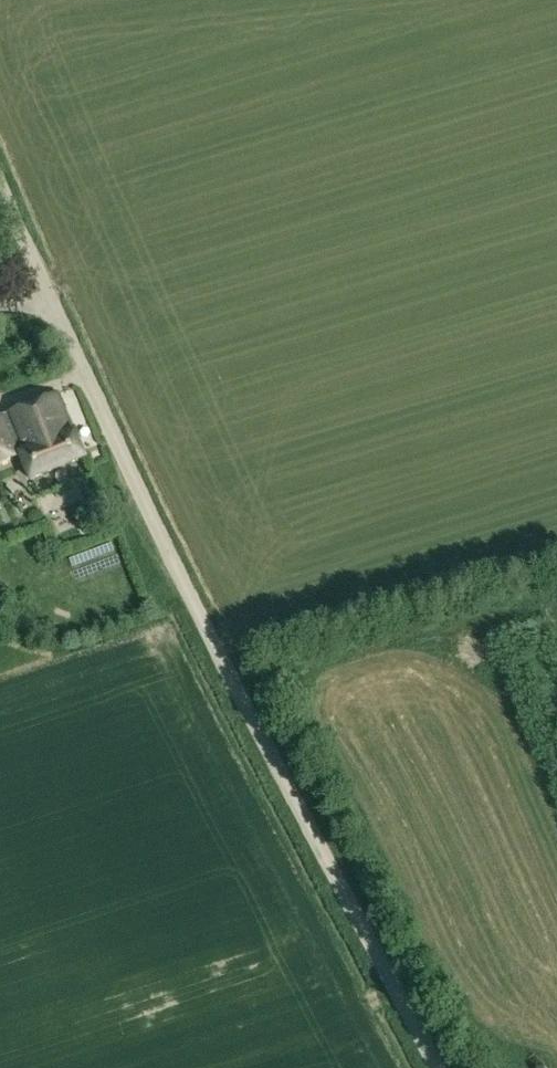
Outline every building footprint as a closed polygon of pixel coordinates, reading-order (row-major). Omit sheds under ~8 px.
[(72,428),(60,396),(0,419),(0,456),(72,428)] [(72,428),(0,456),(0,464),(22,455),(32,480),(87,459),(77,433),(75,434),(72,428)] [(38,570),(49,583),(74,560),(63,548),(38,570)]
